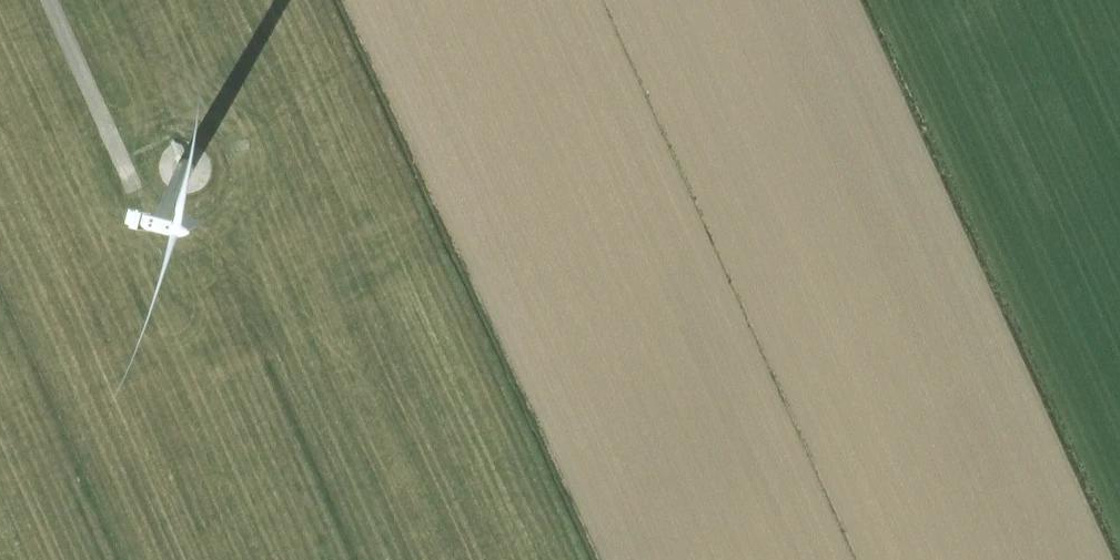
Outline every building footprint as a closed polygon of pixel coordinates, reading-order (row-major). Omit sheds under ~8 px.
[(193,173),(194,171),(194,169),(194,166),(193,164),(192,162),(190,161),(188,160),(186,159),(184,159),(182,160),(180,161),(178,162),(177,164),(176,166),(176,169),(176,171),(177,173),(179,175),(181,176),(183,177),(185,177),(187,177),(189,176),(191,175),(193,173)]
